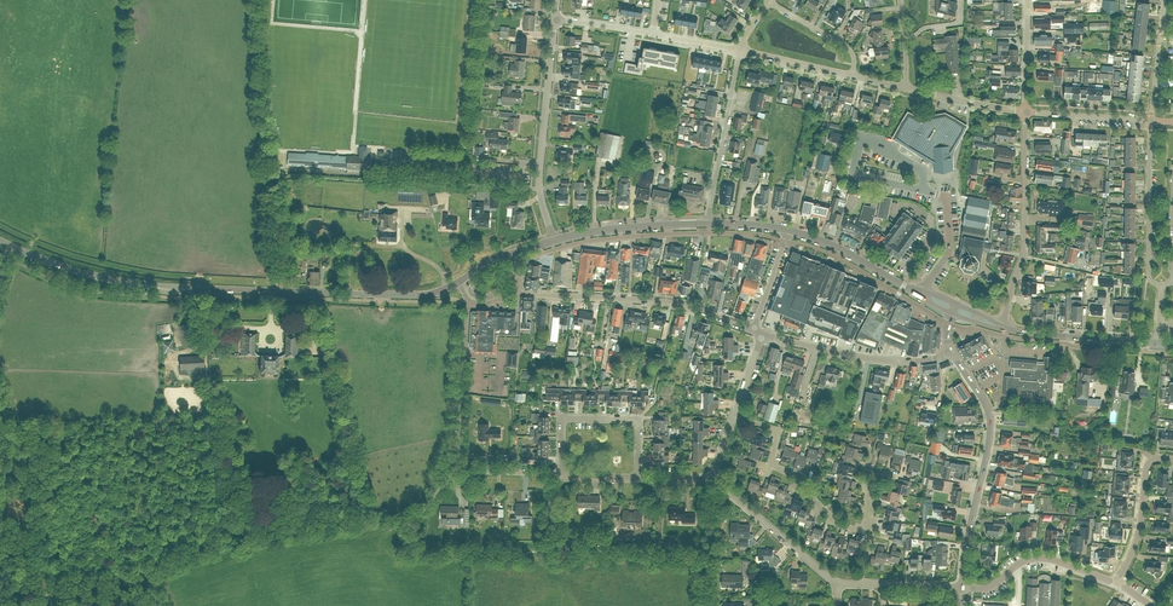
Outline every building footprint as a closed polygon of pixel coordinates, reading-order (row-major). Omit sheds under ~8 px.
[(528,1),(531,2),(531,8),(539,9),(540,0),(526,0),(526,1),(528,1)] [(573,2),(577,2),(576,8),(581,9),(582,3),(583,0),(573,0),(573,2)] [(745,0),(732,0),(734,1),(733,2),(734,3),(734,4),(737,6),(738,5),(744,10),(749,2),(745,0)] [(827,0),(818,0),(817,2),(815,0),(808,0),(806,4),(816,9),(821,2),(824,4),(827,0)] [(956,6),(935,1),(936,11),(935,11),(935,12),(955,17),(955,16),(949,15),(949,11),(947,10),(948,4),(956,6)] [(997,11),(1012,11),(1012,2),(1005,2),(1005,3),(998,3),(998,11),(997,11)] [(1150,7),(1149,7),(1149,3),(1138,2),(1137,10),(1148,11),(1149,10),(1150,10),(1150,7)] [(629,6),(622,4),(620,14),(627,15),(629,6)] [(870,5),(870,8),(866,9),(866,13),(874,12),(873,8),(877,7),(876,5),(870,5)] [(636,7),(629,6),(627,15),(634,17),(636,7)] [(643,8),(636,7),(634,17),(641,18),(643,11),(643,8)] [(835,9),(832,14),(829,12),(826,17),(830,19),(829,20),(835,23),(839,16),(843,18),(846,12),(839,8),(838,11),(835,9)] [(856,29),(860,31),(865,23),(862,22),(863,19),(857,16),(861,9),(855,10),(849,19),(853,21),(850,26),(851,26),(850,28),(850,30),(853,31),(854,31),(856,29)] [(1136,17),(1148,19),(1148,11),(1137,10),(1136,17)] [(726,11),(722,18),(727,22),(727,21),(727,22),(734,26),(738,19),(732,15),(726,11)] [(677,14),(675,24),(682,25),(684,15),(677,14)] [(882,14),(871,15),(872,20),(870,20),(868,23),(870,25),(875,24),(875,25),(880,25),(880,24),(883,23),(882,14)] [(534,31),(535,16),(525,15),(524,30),(534,31)] [(691,17),(684,15),(682,25),(689,27),(691,17)] [(1051,15),(1051,20),(1051,21),(1055,21),(1055,23),(1063,23),(1063,20),(1063,15),(1051,15)] [(1044,18),(1041,18),(1035,18),(1035,27),(1044,27),(1044,29),(1050,29),(1050,16),(1044,16),(1044,18)] [(698,18),(691,17),(689,27),(696,28),(698,18)] [(1135,25),(1147,26),(1148,19),(1136,17),(1135,25)] [(723,28),(730,33),(734,26),(727,22),(727,21),(727,22),(722,18),(720,21),(717,20),(716,26),(724,28),(723,28)] [(1064,23),(1064,27),(1064,37),(1084,37),(1083,23),(1068,23),(1068,20),(1063,20),(1063,23),(1064,23)] [(1134,33),(1146,34),(1147,26),(1135,25),(1134,33)] [(1007,35),(1007,33),(1015,33),(1016,27),(1001,27),(1001,29),(1000,29),(1000,30),(995,30),(996,30),(996,35),(993,35),(993,36),(1008,36),(1008,35),(1007,35)] [(882,30),(872,31),(869,36),(873,38),(875,56),(876,56),(876,59),(885,59),(885,58),(889,58),(887,47),(883,47),(882,30)] [(1133,40),(1145,41),(1146,34),(1134,33),(1133,40)] [(582,42),(582,38),(567,36),(566,45),(575,46),(576,42),(582,42)] [(934,49),(946,47),(946,45),(947,45),(957,44),(956,36),(945,37),(945,39),(933,40),(934,49)] [(525,53),(527,39),(517,38),(516,52),(525,53)] [(983,40),(972,40),(971,49),(978,49),(978,48),(983,48),(983,40)] [(1145,41),(1133,40),(1133,48),(1144,49),(1145,41)] [(961,43),(957,44),(947,45),(946,45),(946,47),(949,73),(957,72),(957,67),(955,67),(955,66),(959,65),(958,51),(962,51),(961,43)] [(1054,43),(1054,51),(1056,51),(1063,51),(1063,44),(1054,43)] [(626,62),(624,72),(642,76),(643,70),(644,70),(645,66),(644,66),(645,62),(677,68),(680,54),(644,47),(642,57),(640,57),(638,65),(626,62)] [(1049,62),(1049,60),(1055,61),(1055,59),(1056,59),(1056,61),(1061,61),(1061,55),(1081,57),(1081,52),(1069,52),(1063,51),(1056,51),(1056,55),(1049,55),(1049,54),(1039,54),(1039,62),(1049,62)] [(580,63),(581,54),(565,52),(564,59),(573,60),(573,63),(580,63)] [(611,61),(610,67),(613,68),(614,61),(613,61),(614,54),(605,53),(604,60),(611,61)] [(1129,58),(1131,58),(1131,62),(1143,63),(1143,55),(1133,54),(1133,53),(1130,53),(1129,58)] [(516,61),(515,64),(510,63),(509,76),(514,77),(523,78),(525,62),(518,61),(518,57),(503,56),(503,59),(516,61)] [(694,57),(692,67),(699,68),(701,58),(694,57)] [(708,60),(701,58),(699,68),(706,69),(708,60)] [(715,61),(708,60),(706,69),(713,71),(715,61)] [(722,62),(715,61),(713,71),(720,72),(722,62)] [(1130,69),(1142,71),(1143,63),(1131,62),(1130,69)] [(1020,75),(1021,68),(1011,67),(1011,66),(1006,66),(1006,76),(1011,76),(1011,74),(1020,75)] [(579,75),(580,69),(573,69),(573,68),(563,67),(563,74),(573,75),(573,74),(579,75)] [(1142,71),(1130,69),(1129,77),(1141,78),(1142,71)] [(986,78),(1000,79),(1001,73),(993,73),(993,70),(987,70),(986,78)] [(747,82),(746,86),(751,87),(752,83),(759,85),(760,81),(772,84),(775,75),(760,71),(759,75),(749,72),(747,82)] [(1037,80),(1054,81),(1054,73),(1049,73),(1038,72),(1037,80)] [(793,87),(795,79),(786,77),(784,84),(784,85),(783,89),(787,90),(788,86),(793,87)] [(1129,81),(1128,84),(1125,84),(1140,86),(1141,78),(1129,77),(1126,77),(1125,80),(1129,81)] [(806,91),(808,82),(802,80),(800,89),(806,91)] [(578,87),(578,83),(571,82),(571,84),(562,83),(561,91),(571,92),(571,87),(578,87)] [(808,82),(806,91),(813,92),(815,84),(808,82)] [(1077,84),(1077,87),(1072,87),(1072,99),(1079,99),(1080,87),(1080,84),(1077,84)] [(1087,100),(1088,88),(1088,84),(1084,84),(1084,88),(1080,87),(1079,99),(1087,100)] [(1128,92),(1139,93),(1140,86),(1125,84),(1125,87),(1128,88),(1128,92)] [(826,95),(828,87),(822,85),(820,94),(826,95)] [(521,103),(522,94),(512,93),(512,86),(505,86),(505,92),(503,92),(502,105),(515,106),(515,103),(521,103)] [(1019,98),(1020,87),(1003,86),(1002,98),(1009,98),(1009,97),(1019,98)] [(1072,99),(1072,87),(1065,86),(1064,98),(1072,99)] [(835,88),(828,87),(826,95),(825,99),(827,99),(835,101),(837,96),(833,96),(835,88)] [(1094,100),(1095,88),(1088,88),(1087,100),(1094,100)] [(1102,101),(1103,89),(1095,88),(1094,100),(1102,101)] [(1103,89),(1102,101),(1110,101),(1111,89),(1103,89)] [(846,100),(848,91),(842,90),(839,103),(845,105),(846,103),(845,103),(846,100)] [(765,93),(755,91),(751,110),(760,112),(765,93)] [(845,103),(846,103),(846,102),(852,103),(852,102),(855,93),(848,91),(846,100),(845,103)] [(1139,93),(1128,92),(1127,100),(1138,101),(1139,93)] [(709,101),(718,103),(719,96),(710,95),(702,94),(702,97),(710,98),(709,101)] [(870,105),(871,103),(873,97),(862,95),(861,101),(860,100),(859,104),(860,105),(859,109),(862,109),(863,105),(862,105),(864,102),(867,102),(866,104),(867,105),(869,106),(870,105)] [(571,100),(571,99),(560,98),(559,106),(570,107),(569,109),(576,110),(577,100),(571,100)] [(880,106),(878,106),(875,105),(873,113),(880,114),(882,107),(885,107),(884,110),(888,111),(889,108),(891,101),(881,99),(880,106)] [(794,100),(792,106),(801,108),(803,102),(794,100)] [(718,103),(709,101),(708,105),(700,104),(696,103),(695,108),(696,108),(697,106),(717,110),(718,103)] [(696,108),(695,108),(695,109),(707,112),(706,115),(716,116),(717,110),(697,106),(696,108)] [(587,116),(570,114),(563,114),(562,123),(563,123),(562,126),(561,126),(560,135),(566,135),(565,137),(570,137),(571,130),(576,131),(576,126),(568,125),(568,124),(569,124),(569,120),(586,122),(587,116)] [(734,129),(741,130),(742,122),(747,123),(748,116),(742,114),(741,118),(736,117),(734,129)] [(908,114),(893,139),(913,150),(933,162),(934,171),(939,170),(940,172),(947,171),(947,169),(953,169),(951,152),(966,127),(945,114),(919,120),(908,114)] [(519,131),(520,119),(510,118),(509,130),(519,131)] [(759,129),(761,119),(755,118),(753,127),(759,129)] [(698,130),(703,132),(712,133),(714,127),(707,125),(707,121),(698,119),(697,124),(699,124),(698,130)] [(1052,121),(1048,121),(1048,119),(1042,119),(1042,121),(1034,121),(1034,130),(1041,130),(1041,133),(1052,133),(1052,121)] [(1016,142),(1017,131),(1006,130),(1007,128),(997,127),(995,141),(1005,142),(1005,141),(1016,142)] [(596,156),(609,159),(614,135),(609,134),(610,132),(606,131),(606,133),(601,132),(596,156)] [(1063,131),(1062,138),(1070,139),(1071,132),(1063,131)] [(703,132),(703,135),(694,134),(693,136),(711,140),(712,133),(703,132)] [(831,132),(830,140),(829,141),(841,143),(843,135),(831,132)] [(499,137),(498,137),(498,134),(487,133),(486,140),(491,140),(490,148),(507,150),(508,140),(499,140),(499,137)] [(1075,146),(1076,145),(1083,145),(1084,133),(1076,133),(1076,137),(1072,137),(1072,146),(1075,146)] [(1091,146),(1091,134),(1084,133),(1083,145),(1091,146)] [(1091,134),(1091,146),(1098,146),(1099,134),(1091,134)] [(1099,134),(1098,146),(1106,146),(1107,135),(1099,134)] [(711,140),(693,136),(693,137),(692,141),(701,142),(701,145),(710,146),(711,140)] [(743,143),(744,139),(735,137),(735,141),(732,141),(730,151),(739,153),(741,143),(743,143)] [(758,138),(754,153),(765,156),(769,141),(758,138)] [(1061,154),(1068,154),(1070,143),(1070,140),(1063,139),(1061,154)] [(1036,152),(1048,152),(1051,152),(1051,142),(1035,142),(1036,152)] [(369,155),(378,154),(377,146),(368,146),(369,155)] [(1014,162),(1016,151),(1006,149),(1006,147),(997,146),(995,159),(1014,162)] [(573,154),(574,150),(564,149),(564,150),(558,150),(557,158),(568,159),(568,154),(573,154)] [(370,158),(347,156),(331,156),(331,155),(288,152),(287,165),(330,168),(330,167),(346,168),(346,169),(369,170),(370,158)] [(819,153),(816,168),(820,170),(822,165),(829,166),(831,156),(819,153)] [(1052,159),(1052,161),(1037,159),(1036,168),(1052,170),(1053,172),(1071,174),(1072,162),(1052,159)] [(753,183),(758,162),(748,160),(744,181),(753,183)] [(969,174),(976,175),(978,161),(971,160),(969,174)] [(1010,173),(1011,165),(996,162),(994,173),(1002,174),(1003,172),(1010,173)] [(638,188),(636,198),(649,200),(651,190),(649,190),(651,183),(652,183),(655,172),(642,169),(639,185),(641,185),(640,188),(638,188)] [(1053,184),(1054,174),(1036,172),(1035,182),(1053,184)] [(987,182),(1001,184),(1001,179),(993,178),(993,177),(987,175),(986,178),(983,177),(982,184),(986,185),(987,182)] [(664,183),(663,187),(668,188),(669,185),(671,186),(672,181),(665,180),(665,176),(664,183)] [(1063,177),(1061,187),(1069,188),(1071,178),(1063,177)] [(790,179),(789,188),(788,190),(790,190),(786,211),(797,214),(799,204),(800,204),(802,192),(794,191),(795,179),(790,179)] [(629,182),(621,181),(619,181),(618,204),(630,205),(630,191),(628,191),(628,187),(630,187),(630,182),(629,182)] [(587,203),(587,196),(588,196),(588,193),(587,193),(587,188),(585,188),(585,183),(574,182),(574,190),(578,190),(577,203),(578,203),(582,203),(587,203)] [(733,197),(735,184),(722,182),(720,197),(721,197),(720,204),(730,205),(732,197),(733,197)] [(703,197),(705,188),(683,184),(682,190),(680,190),(678,198),(688,200),(688,201),(696,202),(696,200),(701,201),(702,196),(703,197)] [(768,209),(768,200),(770,187),(762,186),(761,196),(757,195),(756,199),(755,207),(768,209)] [(788,188),(776,186),(773,210),(784,211),(788,188)] [(1010,200),(1022,201),(1022,194),(1022,186),(1011,186),(1011,193),(1010,193),(1010,200)] [(568,203),(568,196),(568,187),(561,187),(561,192),(562,192),(562,195),(557,195),(557,202),(568,203)] [(669,204),(671,193),(655,189),(653,201),(669,204)] [(612,197),(612,190),(605,190),(605,196),(599,196),(598,204),(609,205),(610,197),(612,197)] [(490,209),(498,209),(499,194),(491,193),(490,209)] [(915,195),(914,200),(935,203),(936,198),(901,193),(901,196),(909,197),(909,194),(915,195)] [(436,194),(429,196),(431,205),(438,203),(436,194)] [(888,219),(893,197),(882,195),(878,217),(888,219)] [(834,197),(831,207),(829,212),(833,213),(833,212),(836,213),(838,205),(840,199),(834,197)] [(985,229),(987,217),(988,217),(990,205),(995,206),(995,202),(991,201),(969,197),(966,213),(964,224),(985,228),(985,229)] [(827,219),(829,212),(831,207),(804,200),(801,214),(805,216),(804,217),(807,218),(807,216),(811,218),(812,215),(827,219)] [(1063,217),(1065,201),(1047,200),(1047,202),(1039,201),(1038,212),(1049,213),(1049,216),(1063,217)] [(473,203),(471,221),(476,221),(476,227),(490,228),(491,214),(484,213),(485,204),(473,203)] [(524,218),(524,212),(517,212),(518,203),(508,203),(507,208),(513,208),(512,216),(513,216),(512,226),(522,227),(523,218),(524,218)] [(833,212),(833,213),(830,223),(839,226),(844,207),(838,205),(836,213),(833,212)] [(843,227),(842,231),(850,234),(850,233),(852,234),(852,235),(856,237),(858,233),(865,237),(871,227),(876,208),(864,205),(859,221),(857,219),(846,216),(843,227)] [(1005,219),(1014,220),(1014,212),(1010,211),(1010,208),(1002,207),(1002,212),(1005,213),(1005,219)] [(396,232),(396,223),(396,218),(397,218),(397,211),(387,210),(387,214),(379,214),(379,220),(380,220),(380,225),(379,225),(378,231),(378,241),(396,241),(396,232)] [(922,227),(924,226),(904,212),(880,244),(888,250),(887,251),(892,254),(892,253),(900,259),(901,257),(922,227)] [(457,230),(458,218),(454,218),(454,216),(448,216),(448,213),(443,213),(442,226),(447,226),(447,229),(452,229),(452,230),(456,230),(457,230)] [(1094,216),(1078,214),(1077,224),(1093,226),(1094,216)] [(1014,220),(1005,219),(1005,221),(1002,221),(1002,227),(1013,227),(1014,220)] [(976,262),(976,263),(980,263),(986,229),(985,229),(985,228),(964,224),(961,236),(965,237),(961,253),(960,259),(964,260),(968,257),(969,257),(972,258),(973,258),(976,262)] [(1046,224),(1046,225),(1037,225),(1037,232),(1047,232),(1047,230),(1059,230),(1059,225),(1046,224)] [(877,247),(884,237),(880,234),(883,230),(877,225),(868,238),(873,242),(872,243),(877,247)] [(1000,230),(993,230),(993,234),(996,234),(996,238),(999,238),(1000,237),(1004,238),(1004,242),(1013,243),(1013,235),(1006,234),(1006,231),(1000,230)] [(1043,242),(1047,242),(1047,241),(1055,242),(1056,233),(1047,232),(1037,232),(1037,244),(1042,244),(1043,242)] [(732,250),(734,250),(732,261),(734,261),(732,268),(730,277),(735,278),(734,282),(739,283),(741,272),(737,271),(737,269),(738,269),(739,262),(744,263),(745,262),(745,263),(746,262),(746,261),(747,258),(746,257),(746,256),(751,257),(755,243),(746,242),(745,242),(744,242),(744,241),(734,239),(732,250)] [(661,254),(663,243),(652,241),(648,261),(651,262),(653,252),(661,254)] [(1013,243),(1004,242),(1004,244),(1001,243),(1001,250),(1012,251),(1013,243)] [(1042,244),(1037,244),(1037,251),(1047,251),(1055,251),(1055,243),(1047,242),(1043,242),(1042,244)] [(744,308),(749,295),(754,296),(758,282),(757,282),(764,260),(763,260),(767,247),(762,245),(761,246),(757,244),(753,257),(752,257),(750,263),(747,274),(746,274),(746,276),(746,279),(745,278),(740,296),(741,296),(736,311),(742,313),(744,308)] [(666,246),(663,258),(670,260),(671,255),(682,257),(682,255),(685,255),(685,256),(687,249),(686,249),(684,249),(684,247),(671,245),(671,247),(666,246)] [(633,267),(645,268),(646,255),(648,255),(650,247),(635,246),(634,254),(633,267)] [(605,266),(607,252),(583,248),(579,271),(580,273),(580,275),(579,275),(578,282),(590,285),(593,265),(605,266)] [(622,248),(622,259),(621,265),(624,265),(624,266),(630,266),(630,260),(631,249),(622,248)] [(1071,248),(1067,262),(1073,263),(1077,249),(1071,248)] [(315,255),(315,252),(304,252),(304,254),(300,254),(300,260),(309,261),(310,255),(315,255)] [(315,252),(315,255),(320,255),(320,261),(325,261),(326,253),(315,252)] [(616,279),(619,253),(608,252),(606,278),(616,279)] [(725,274),(728,257),(710,253),(709,261),(716,262),(714,271),(725,274)] [(788,260),(769,309),(783,315),(806,324),(851,341),(868,310),(878,288),(860,281),(861,280),(845,274),(846,272),(803,255),(802,257),(800,256),(794,253),(791,260),(792,260),(791,262),(788,261),(789,260),(788,260)] [(1014,258),(1003,254),(1000,264),(1004,265),(1002,272),(1008,274),(1012,263),(1012,262),(1012,261),(1014,258)] [(695,282),(700,260),(687,257),(683,279),(695,282)] [(964,260),(964,264),(958,266),(963,274),(972,275),(980,270),(975,266),(976,263),(976,262),(973,258),(972,258),(969,257),(968,257),(964,260)] [(569,287),(571,261),(556,260),(554,285),(569,287)] [(525,290),(537,292),(540,278),(542,265),(530,263),(525,290)] [(316,269),(316,272),(313,272),(314,266),(310,266),(310,267),(309,267),(308,272),(308,284),(319,285),(320,269),(316,269)] [(629,283),(630,266),(624,266),(623,266),(623,269),(622,269),(621,280),(621,282),(629,283)] [(660,276),(660,278),(660,281),(660,282),(660,283),(659,285),(660,285),(659,292),(665,292),(665,291),(668,291),(669,281),(666,280),(667,276),(662,275),(663,269),(659,269),(659,268),(654,267),(653,275),(660,276)] [(701,273),(699,281),(707,282),(708,275),(701,273)] [(678,274),(678,277),(672,276),(671,281),(669,281),(668,291),(670,291),(670,293),(675,293),(677,280),(681,281),(682,275),(678,274)] [(713,299),(717,281),(710,280),(709,285),(710,286),(708,297),(713,299)] [(603,282),(594,281),(594,289),(603,290),(603,282)] [(717,281),(713,299),(718,300),(720,288),(722,289),(723,283),(717,281)] [(1032,281),(1023,281),(1022,294),(1031,294),(1031,293),(1036,293),(1037,282),(1032,281)] [(689,296),(691,287),(682,285),(680,294),(689,296)] [(1066,320),(1072,320),(1073,306),(1081,306),(1082,300),(1071,299),(1071,292),(1067,292),(1066,320)] [(1105,302),(1106,292),(1099,292),(1099,297),(1098,297),(1098,302),(1098,304),(1096,304),(1096,302),(1089,302),(1088,310),(1091,310),(1091,314),(1102,314),(1102,307),(1104,307),(1105,302)] [(881,340),(888,320),(897,302),(880,293),(868,315),(859,332),(855,341),(877,349),(879,343),(881,340)] [(520,329),(531,329),(531,322),(527,322),(528,311),(534,311),(535,298),(522,297),(520,329)] [(1044,321),(1044,314),(1044,312),(1043,312),(1043,299),(1032,299),(1032,311),(1031,311),(1031,320),(1044,321)] [(1121,317),(1121,305),(1119,305),(1119,300),(1111,299),(1111,307),(1115,308),(1114,317),(1121,317)] [(1138,300),(1133,299),(1125,299),(1122,299),(1121,305),(1121,317),(1127,318),(1128,309),(1137,310),(1138,300)] [(908,341),(920,343),(923,344),(925,324),(908,316),(912,310),(897,302),(888,320),(881,340),(904,349),(908,341)] [(546,320),(547,307),(538,306),(536,324),(543,325),(543,320),(546,320)] [(1080,321),(1081,306),(1073,306),(1072,320),(1080,321)] [(570,322),(570,317),(569,316),(570,309),(554,307),(550,341),(557,342),(560,324),(562,324),(562,321),(570,322)] [(615,325),(615,328),(614,333),(619,333),(621,326),(624,309),(614,307),(611,324),(615,325)] [(1055,307),(1046,307),(1046,311),(1045,314),(1044,314),(1044,321),(1055,321),(1055,313),(1055,307)] [(515,325),(516,312),(478,310),(478,311),(471,311),(470,345),(471,347),(475,347),(475,353),(495,354),(496,334),(517,335),(518,325),(515,325)] [(637,323),(639,312),(631,310),(630,316),(626,315),(625,326),(632,328),(632,322),(637,323)] [(580,311),(579,318),(575,317),(574,325),(581,326),(582,323),(585,324),(587,312),(580,311)] [(587,312),(585,324),(588,324),(587,331),(595,332),(596,321),(593,320),(594,313),(587,312)] [(639,312),(637,323),(641,324),(640,329),(647,331),(647,328),(649,319),(645,319),(646,313),(639,312)] [(653,324),(664,326),(664,328),(668,329),(669,322),(665,322),(667,316),(655,313),(653,321),(654,321),(653,324)] [(682,327),(685,316),(677,315),(675,325),(672,325),(670,333),(675,334),(676,326),(682,327)] [(804,329),(806,324),(783,315),(781,320),(785,322),(785,325),(788,326),(788,327),(788,328),(791,329),(792,329),(793,328),(797,330),(798,327),(804,329)] [(700,334),(704,323),(699,321),(697,327),(695,326),(691,336),(696,338),(698,333),(700,334)] [(179,326),(184,347),(199,344),(194,323),(179,326)] [(704,323),(700,334),(702,334),(700,340),(705,341),(708,331),(706,331),(708,325),(704,323)] [(936,325),(925,324),(923,344),(922,352),(924,352),(934,353),(934,348),(939,349),(940,332),(936,332),(936,325)] [(255,356),(256,334),(241,333),(240,355),(255,356)] [(716,347),(719,335),(710,333),(707,346),(716,347)] [(286,335),(285,357),(299,358),(300,336),(286,335)] [(982,351),(987,348),(981,336),(972,341),(966,344),(958,347),(964,361),(972,357),(971,355),(981,350),(982,351)] [(724,348),(738,349),(739,345),(733,345),(734,338),(725,337),(724,348)] [(173,340),(162,342),(164,353),(175,351),(173,340)] [(917,356),(917,355),(920,343),(908,341),(904,349),(907,351),(907,354),(917,356)] [(614,364),(616,353),(617,345),(611,346),(611,350),(610,350),(606,372),(612,373),(614,364)] [(545,354),(546,347),(536,346),(535,353),(545,354)] [(556,348),(547,347),(546,354),(555,355),(556,348)] [(782,353),(779,352),(780,349),(771,347),(767,359),(766,359),(765,364),(772,366),(771,371),(775,372),(777,367),(775,367),(777,360),(780,361),(782,353)] [(738,349),(724,348),(724,359),(733,359),(733,352),(738,352),(738,349)] [(616,353),(614,364),(617,365),(617,362),(623,363),(624,354),(624,352),(620,351),(620,353),(619,353),(616,353)] [(687,359),(688,352),(681,351),(680,358),(687,359)] [(509,352),(508,352),(508,353),(507,366),(507,367),(508,367),(508,366),(514,367),(515,363),(517,363),(517,362),(518,353),(518,352),(517,352),(517,353),(509,352)] [(204,365),(203,354),(179,357),(180,370),(181,370),(181,375),(205,373),(205,369),(204,365)] [(261,355),(260,373),(278,374),(279,356),(261,355)] [(694,355),(691,364),(697,366),(700,357),(694,355)] [(791,371),(796,358),(787,355),(783,365),(782,368),(791,371)] [(1022,396),(1022,389),(1037,390),(1036,397),(1052,399),(1054,373),(1051,373),(1051,371),(1053,371),(1054,357),(1050,357),(1050,356),(1047,356),(1047,357),(1044,357),(1043,364),(1037,363),(1037,360),(1010,358),(1010,368),(1013,368),(1013,376),(1004,376),(1003,395),(1022,396)] [(789,386),(786,393),(797,396),(804,375),(800,374),(801,371),(805,361),(796,358),(791,371),(792,371),(792,368),(797,370),(796,373),(795,373),(791,386),(789,386)] [(923,374),(938,372),(937,363),(922,366),(923,374)] [(714,375),(728,376),(728,373),(723,373),(723,365),(715,365),(714,375)] [(913,379),(914,377),(916,377),(917,367),(911,366),(910,376),(910,382),(907,381),(905,389),(914,391),(915,383),(915,379),(913,379)] [(818,386),(824,388),(826,382),(826,381),(828,380),(828,381),(835,383),(836,380),(838,380),(839,377),(841,377),(842,376),(843,373),(842,371),(840,371),(840,370),(841,370),(828,367),(825,377),(826,377),(826,378),(825,378),(824,381),(820,379),(818,386)] [(1082,367),(1081,373),(1078,373),(1075,404),(1088,405),(1089,381),(1096,381),(1097,368),(1082,367)] [(890,371),(876,368),(875,374),(873,374),(871,384),(877,385),(877,387),(876,387),(876,391),(876,393),(866,391),(860,421),(877,425),(883,394),(878,394),(880,387),(881,388),(880,391),(883,392),(885,381),(887,382),(890,371)] [(1135,372),(1124,371),(1123,378),(1121,378),(1119,392),(1134,395),(1135,384),(1133,383),(1135,372)] [(897,372),(895,381),(894,386),(903,388),(905,374),(897,372)] [(770,373),(768,380),(774,382),(776,375),(770,373)] [(927,376),(927,381),(929,382),(931,382),(931,381),(940,380),(939,374),(930,375),(927,376)] [(728,376),(714,375),(714,386),(722,387),(723,379),(728,380),(728,376)] [(940,380),(931,381),(931,382),(929,382),(928,385),(929,385),(931,385),(932,392),(941,391),(940,387),(941,386),(940,380)] [(1165,390),(1165,388),(1161,388),(1160,399),(1164,400),(1164,399),(1165,399),(1165,404),(1172,404),(1172,383),(1169,382),(1168,390),(1166,390),(1165,390)] [(961,403),(962,402),(970,396),(961,383),(953,388),(956,393),(955,394),(961,403)] [(764,393),(770,395),(773,386),(767,384),(764,393)] [(568,404),(568,389),(564,389),(547,388),(547,396),(543,396),(543,399),(546,400),(553,400),(553,396),(560,396),(560,404),(568,404)] [(568,389),(568,404),(575,405),(576,397),(580,397),(580,389),(576,389),(568,389)] [(580,389),(580,397),(583,397),(583,405),(591,405),(591,394),(587,394),(587,392),(584,392),(584,389),(580,389)] [(602,397),(603,390),(591,389),(591,394),(591,405),(599,405),(599,397),(602,397)] [(603,390),(602,397),(606,397),(606,405),(614,406),(614,395),(610,395),(610,392),(607,392),(607,390),(603,390)] [(614,395),(614,406),(622,406),(622,398),(626,398),(626,390),(614,390),(614,395)] [(626,390),(626,398),(629,398),(629,406),(637,406),(638,396),(633,395),(633,391),(626,390)] [(638,396),(637,406),(645,406),(645,399),(649,399),(649,391),(645,391),(645,393),(642,393),(642,396),(638,396)] [(704,403),(718,404),(718,400),(713,400),(713,393),(705,393),(704,403)] [(1022,411),(1023,400),(1015,400),(1014,410),(1022,411)] [(769,402),(763,419),(774,423),(780,405),(769,402)] [(718,404),(704,403),(704,414),(713,414),(713,407),(718,407),(718,404)] [(963,421),(977,421),(977,409),(967,410),(967,407),(952,408),(953,424),(963,423),(963,421)] [(930,426),(930,423),(935,424),(937,414),(922,411),(920,421),(920,424),(930,426)] [(539,425),(550,425),(550,417),(542,417),(542,413),(534,413),(534,420),(539,420),(539,425)] [(1004,415),(1003,423),(1016,424),(1017,420),(1033,422),(1034,413),(1022,413),(1022,417),(1017,417),(1017,416),(1004,415)] [(670,419),(675,425),(680,422),(676,415),(670,419)] [(654,427),(668,428),(668,423),(670,423),(670,416),(662,416),(662,420),(654,420),(654,427)] [(694,431),(708,432),(708,428),(703,428),(703,421),(692,420),(692,426),(694,426),(694,431)] [(489,424),(479,424),(479,440),(489,440),(489,437),(501,437),(501,430),(489,430),(489,424)] [(534,436),(542,436),(542,433),(549,433),(550,425),(539,425),(539,429),(536,429),(536,432),(534,432),(534,436)] [(662,439),(681,439),(681,434),(672,434),(672,436),(670,436),(670,428),(668,428),(654,427),(654,435),(662,436),(662,439)] [(769,438),(764,436),(758,435),(760,431),(752,428),(751,433),(753,433),(750,442),(759,446),(761,446),(762,442),(767,443),(769,438)] [(1167,445),(1169,432),(1165,432),(1165,429),(1157,428),(1157,437),(1161,438),(1160,445),(1164,445),(1164,444),(1167,445)] [(694,442),(703,442),(703,435),(708,435),(708,432),(694,431),(694,442)] [(1002,439),(1028,443),(1028,441),(1021,440),(1021,438),(1017,438),(1016,438),(1012,438),(1013,434),(1003,432),(1002,439)] [(857,449),(857,448),(858,444),(863,446),(865,439),(866,436),(855,433),(852,443),(850,442),(849,446),(849,447),(857,449)] [(974,444),(974,434),(958,433),(957,442),(974,444)] [(539,448),(549,448),(549,441),(541,441),(542,436),(534,436),(534,443),(539,444),(539,448)] [(654,450),(664,451),(665,446),(667,446),(667,443),(669,443),(670,439),(662,439),(662,443),(654,443),(654,450)] [(1028,443),(1002,439),(1001,447),(1011,448),(1011,444),(1016,445),(1015,446),(1020,446),(1020,447),(1027,448),(1028,443)] [(703,442),(694,442),(694,452),(708,452),(708,449),(703,449),(703,442)] [(941,443),(931,442),(931,447),(929,446),(928,454),(930,454),(930,453),(939,455),(941,443)] [(769,453),(764,451),(758,449),(759,446),(752,443),(751,447),(753,448),(750,457),(761,461),(762,455),(768,457),(769,453)] [(779,451),(783,452),(781,463),(786,464),(788,459),(792,460),(792,459),(794,451),(795,449),(785,446),(786,444),(781,443),(779,451)] [(882,463),(883,458),(889,459),(889,457),(891,450),(891,448),(882,445),(882,444),(878,443),(876,451),(880,452),(878,462),(882,463)] [(956,454),(972,456),(973,447),(957,445),(956,454)] [(862,456),(857,455),(858,449),(857,448),(857,449),(849,447),(849,446),(847,446),(845,455),(843,455),(841,459),(845,460),(845,461),(849,462),(850,457),(861,460),(862,456)] [(809,466),(814,467),(817,456),(821,457),(824,448),(819,447),(818,451),(809,448),(807,456),(807,457),(806,459),(811,460),(809,466)] [(549,448),(539,448),(538,452),(534,452),(534,459),(541,460),(541,456),(549,456),(549,453),(550,453),(550,449),(549,449),(549,448)] [(1122,459),(1133,460),(1134,453),(1128,452),(1128,449),(1119,448),(1118,454),(1117,454),(1116,459),(1122,459)] [(664,451),(654,450),(654,458),(661,459),(661,462),(669,462),(669,459),(667,458),(667,455),(664,455),(664,451)] [(894,470),(896,465),(901,466),(904,455),(895,453),(895,451),(891,450),(889,457),(893,458),(890,469),(894,470)] [(797,471),(799,466),(804,467),(806,459),(807,457),(807,456),(798,454),(798,452),(794,451),(792,459),(796,460),(793,470),(797,471)] [(708,452),(694,452),(693,463),(702,463),(702,456),(707,456),(708,452)] [(748,471),(750,466),(754,467),(755,463),(746,460),(747,456),(740,453),(739,454),(738,453),(736,459),(739,460),(737,467),(748,471)] [(928,454),(927,463),(934,464),(936,455),(928,454)] [(1019,458),(1019,459),(1014,458),(1014,457),(999,454),(998,459),(1025,464),(1025,461),(1023,460),(1023,459),(1019,458)] [(1039,457),(1030,455),(1029,462),(1038,463),(1038,462),(1039,457)] [(918,472),(920,461),(911,459),(911,457),(907,456),(905,465),(909,466),(906,475),(911,476),(912,471),(918,472)] [(845,475),(847,475),(848,470),(854,471),(855,467),(844,464),(845,461),(845,460),(841,459),(837,458),(836,463),(838,463),(836,473),(838,473),(845,475)] [(1012,466),(1024,468),(1023,471),(1032,473),(1034,466),(1025,464),(998,459),(997,464),(1012,467),(1012,466)] [(1133,468),(1133,460),(1122,459),(1122,463),(1117,463),(1117,470),(1126,471),(1126,467),(1133,468)] [(951,462),(950,467),(969,471),(970,465),(951,462)] [(955,471),(956,472),(955,475),(961,476),(968,477),(969,471),(950,467),(944,466),(941,465),(939,473),(943,474),(942,478),(948,479),(949,475),(950,471),(955,472),(955,471)] [(1169,497),(1171,497),(1172,485),(1169,485),(1167,485),(1168,483),(1169,478),(1168,478),(1169,474),(1164,473),(1164,471),(1159,470),(1158,486),(1167,487),(1166,496),(1168,497),(1169,497)] [(994,477),(1013,482),(1014,479),(1005,477),(1006,474),(996,471),(994,477)] [(1117,484),(1129,485),(1129,477),(1123,477),(1123,473),(1114,472),(1113,479),(1118,480),(1117,484)] [(856,482),(850,480),(844,479),(845,475),(838,473),(837,478),(839,478),(837,487),(841,488),(847,490),(847,489),(848,486),(854,488),(856,482)] [(775,477),(771,476),(768,486),(764,485),(763,488),(761,493),(762,493),(766,494),(767,492),(775,495),(776,495),(778,488),(779,484),(774,482),(775,477)] [(1013,482),(994,477),(993,483),(1003,486),(1004,483),(1012,486),(1013,482)] [(763,488),(759,487),(761,482),(751,479),(747,490),(757,493),(756,495),(760,497),(762,493),(761,493),(763,488)] [(900,494),(908,496),(910,486),(912,487),(914,482),(906,480),(905,484),(894,482),(893,486),(899,487),(897,493),(900,494)] [(935,480),(933,489),(943,490),(944,482),(935,480)] [(1128,492),(1129,485),(1117,484),(1117,488),(1113,487),(1112,494),(1121,495),(1121,491),(1128,492)] [(782,486),(781,489),(778,488),(776,495),(775,495),(774,499),(783,502),(782,504),(787,505),(788,503),(789,498),(785,497),(789,486),(785,485),(784,487),(782,486)] [(1037,488),(1022,487),(1022,493),(1037,494),(1041,495),(1042,486),(1037,485),(1037,488)] [(960,504),(962,491),(959,491),(960,487),(953,486),(952,494),(953,494),(952,502),(960,504)] [(856,498),(850,496),(852,491),(847,489),(847,490),(841,488),(838,497),(836,497),(835,501),(843,503),(844,499),(855,502),(856,498)] [(990,497),(1009,501),(1010,498),(1001,496),(1002,493),(991,490),(990,497)] [(881,499),(887,501),(892,502),(891,506),(896,507),(898,507),(899,503),(897,503),(900,494),(897,493),(889,491),(888,496),(882,495),(881,499)] [(787,505),(785,510),(784,514),(790,516),(792,510),(799,513),(800,509),(801,509),(803,502),(800,501),(801,498),(799,497),(799,495),(795,494),(792,504),(788,503),(787,505)] [(599,511),(599,496),(591,496),(591,497),(578,496),(578,505),(587,506),(587,507),(595,507),(595,511),(599,511)] [(1009,501),(990,497),(988,503),(989,503),(989,506),(993,507),(993,504),(999,505),(999,504),(1013,507),(1014,502),(1009,501)] [(1111,508),(1115,508),(1126,509),(1127,502),(1120,501),(1121,498),(1112,497),(1111,508)] [(1171,497),(1169,497),(1168,497),(1167,503),(1167,502),(1162,502),(1158,502),(1157,506),(1155,506),(1154,511),(1170,513),(1171,503),(1172,504),(1172,497),(1171,497)] [(1034,504),(1022,502),(1021,508),(1027,509),(1030,512),(1033,513),(1034,504)] [(532,522),(532,515),(529,515),(529,504),(516,504),(516,515),(511,515),(511,524),(520,524),(520,519),(524,519),(524,522),(532,522)] [(931,504),(930,507),(935,508),(934,511),(938,512),(938,515),(943,516),(943,518),(955,520),(956,511),(944,509),(945,506),(935,504),(931,504)] [(498,517),(498,509),(490,509),(491,505),(477,505),(477,517),(498,517)] [(620,513),(620,506),(611,505),(610,513),(620,513)] [(461,528),(461,518),(457,518),(457,513),(460,513),(460,506),(441,506),(441,513),(445,513),(445,518),(443,518),(443,524),(459,524),(459,528),(461,528)] [(808,506),(807,508),(805,507),(804,510),(801,509),(800,509),(799,513),(797,520),(806,523),(805,525),(810,526),(813,518),(809,517),(812,507),(808,506)] [(696,514),(691,514),(685,514),(685,507),(670,507),(670,519),(682,519),(682,522),(696,522),(696,514)] [(882,513),(888,514),(887,519),(891,520),(897,522),(897,521),(900,512),(902,513),(903,508),(898,507),(896,507),(894,511),(883,509),(882,513)] [(1126,517),(1126,509),(1115,508),(1115,512),(1112,512),(1111,519),(1119,520),(1119,516),(1126,517)] [(643,527),(644,511),(634,511),(634,512),(629,512),(629,510),(623,510),(622,526),(627,526),(627,524),(637,525),(637,527),(643,527)] [(1167,517),(1167,521),(1167,523),(1165,523),(1165,522),(1160,522),(1156,522),(1155,526),(1153,526),(1152,531),(1168,533),(1169,521),(1172,522),(1172,517),(1167,517)] [(883,528),(888,530),(892,531),(891,535),(900,537),(901,532),(899,532),(901,522),(897,521),(897,522),(891,520),(889,526),(884,524),(883,528)] [(1005,526),(1005,521),(994,520),(994,525),(986,524),(986,525),(985,525),(985,528),(986,528),(985,529),(987,530),(987,535),(998,536),(999,531),(1001,531),(1002,526),(1005,526)] [(740,547),(747,547),(747,539),(749,539),(749,525),(737,525),(737,521),(731,521),(730,536),(733,537),(735,537),(735,535),(740,536),(740,547)] [(938,522),(930,521),(928,521),(927,531),(939,532),(938,535),(952,537),(953,528),(940,526),(940,528),(937,527),(938,522)] [(1036,531),(1037,523),(1031,522),(1030,526),(1026,526),(1026,527),(1020,528),(1019,540),(1028,539),(1028,537),(1031,537),(1032,531),(1036,531)] [(1122,539),(1123,531),(1120,530),(1121,523),(1112,522),(1111,530),(1110,529),(1110,538),(1122,539)] [(810,526),(809,528),(806,539),(810,541),(811,539),(820,541),(820,540),(821,540),(824,530),(814,528),(810,527),(810,526)] [(1088,539),(1089,528),(1081,527),(1080,536),(1071,535),(1070,544),(1069,545),(1069,548),(1070,549),(1070,550),(1082,551),(1083,538),(1088,539)] [(832,531),(828,530),(824,541),(821,540),(820,540),(820,541),(818,547),(823,549),(823,546),(832,549),(834,543),(836,539),(830,537),(832,531)] [(1062,542),(1063,531),(1057,531),(1057,530),(1047,530),(1046,544),(1056,545),(1056,541),(1062,542)] [(860,555),(863,546),(858,545),(861,535),(857,534),(856,540),(850,538),(847,549),(857,552),(856,554),(860,555)] [(832,549),(831,553),(840,556),(840,558),(845,559),(847,552),(842,551),(845,539),(839,537),(838,544),(834,543),(832,549)] [(937,541),(934,541),(934,547),(931,549),(930,548),(930,549),(927,552),(927,556),(924,555),(923,563),(923,568),(931,568),(931,562),(936,563),(937,545),(937,541)] [(936,563),(936,565),(947,566),(948,546),(942,545),(943,541),(937,541),(937,545),(936,563)] [(1165,552),(1166,543),(1161,542),(1157,542),(1156,542),(1152,541),(1152,546),(1149,546),(1148,551),(1165,552)] [(995,561),(996,552),(995,551),(996,545),(988,544),(988,551),(983,550),(982,560),(985,560),(985,565),(992,565),(993,561),(995,561)] [(887,553),(885,563),(889,564),(890,562),(899,564),(902,553),(896,551),(897,546),(893,545),(891,554),(887,553)] [(885,563),(887,553),(881,552),(883,547),(878,546),(876,557),(872,556),(870,563),(874,564),(875,562),(884,565),(884,564),(885,563)] [(1114,558),(1115,547),(1104,546),(1104,547),(1104,549),(1102,551),(1100,551),(1100,550),(1099,550),(1099,552),(1095,552),(1095,559),(1098,560),(1098,562),(1109,563),(1109,558),(1110,557),(1114,558)] [(774,566),(779,561),(773,556),(772,550),(759,550),(760,560),(770,560),(770,566),(774,566)] [(923,563),(924,555),(910,555),(910,567),(918,567),(918,562),(923,562),(923,563)] [(1144,571),(1150,571),(1150,572),(1151,574),(1152,574),(1154,574),(1155,573),(1155,572),(1160,572),(1161,561),(1167,562),(1168,557),(1159,556),(1158,561),(1159,561),(1159,562),(1156,562),(1152,561),(1152,562),(1147,561),(1147,566),(1144,566),(1144,571)] [(743,561),(742,574),(751,574),(751,561),(743,561)] [(806,587),(807,575),(800,575),(800,572),(792,571),(791,584),(799,584),(799,587),(806,587)] [(723,575),(722,582),(721,582),(721,588),(727,588),(727,587),(742,587),(742,576),(723,575)] [(1047,605),(1050,605),(1059,605),(1060,580),(1052,580),(1050,580),(1050,577),(1049,576),(1048,575),(1046,575),(1045,575),(1043,575),(1042,575),(1040,576),(1039,577),(1039,579),(1037,579),(1028,578),(1026,605),(1047,605)]
